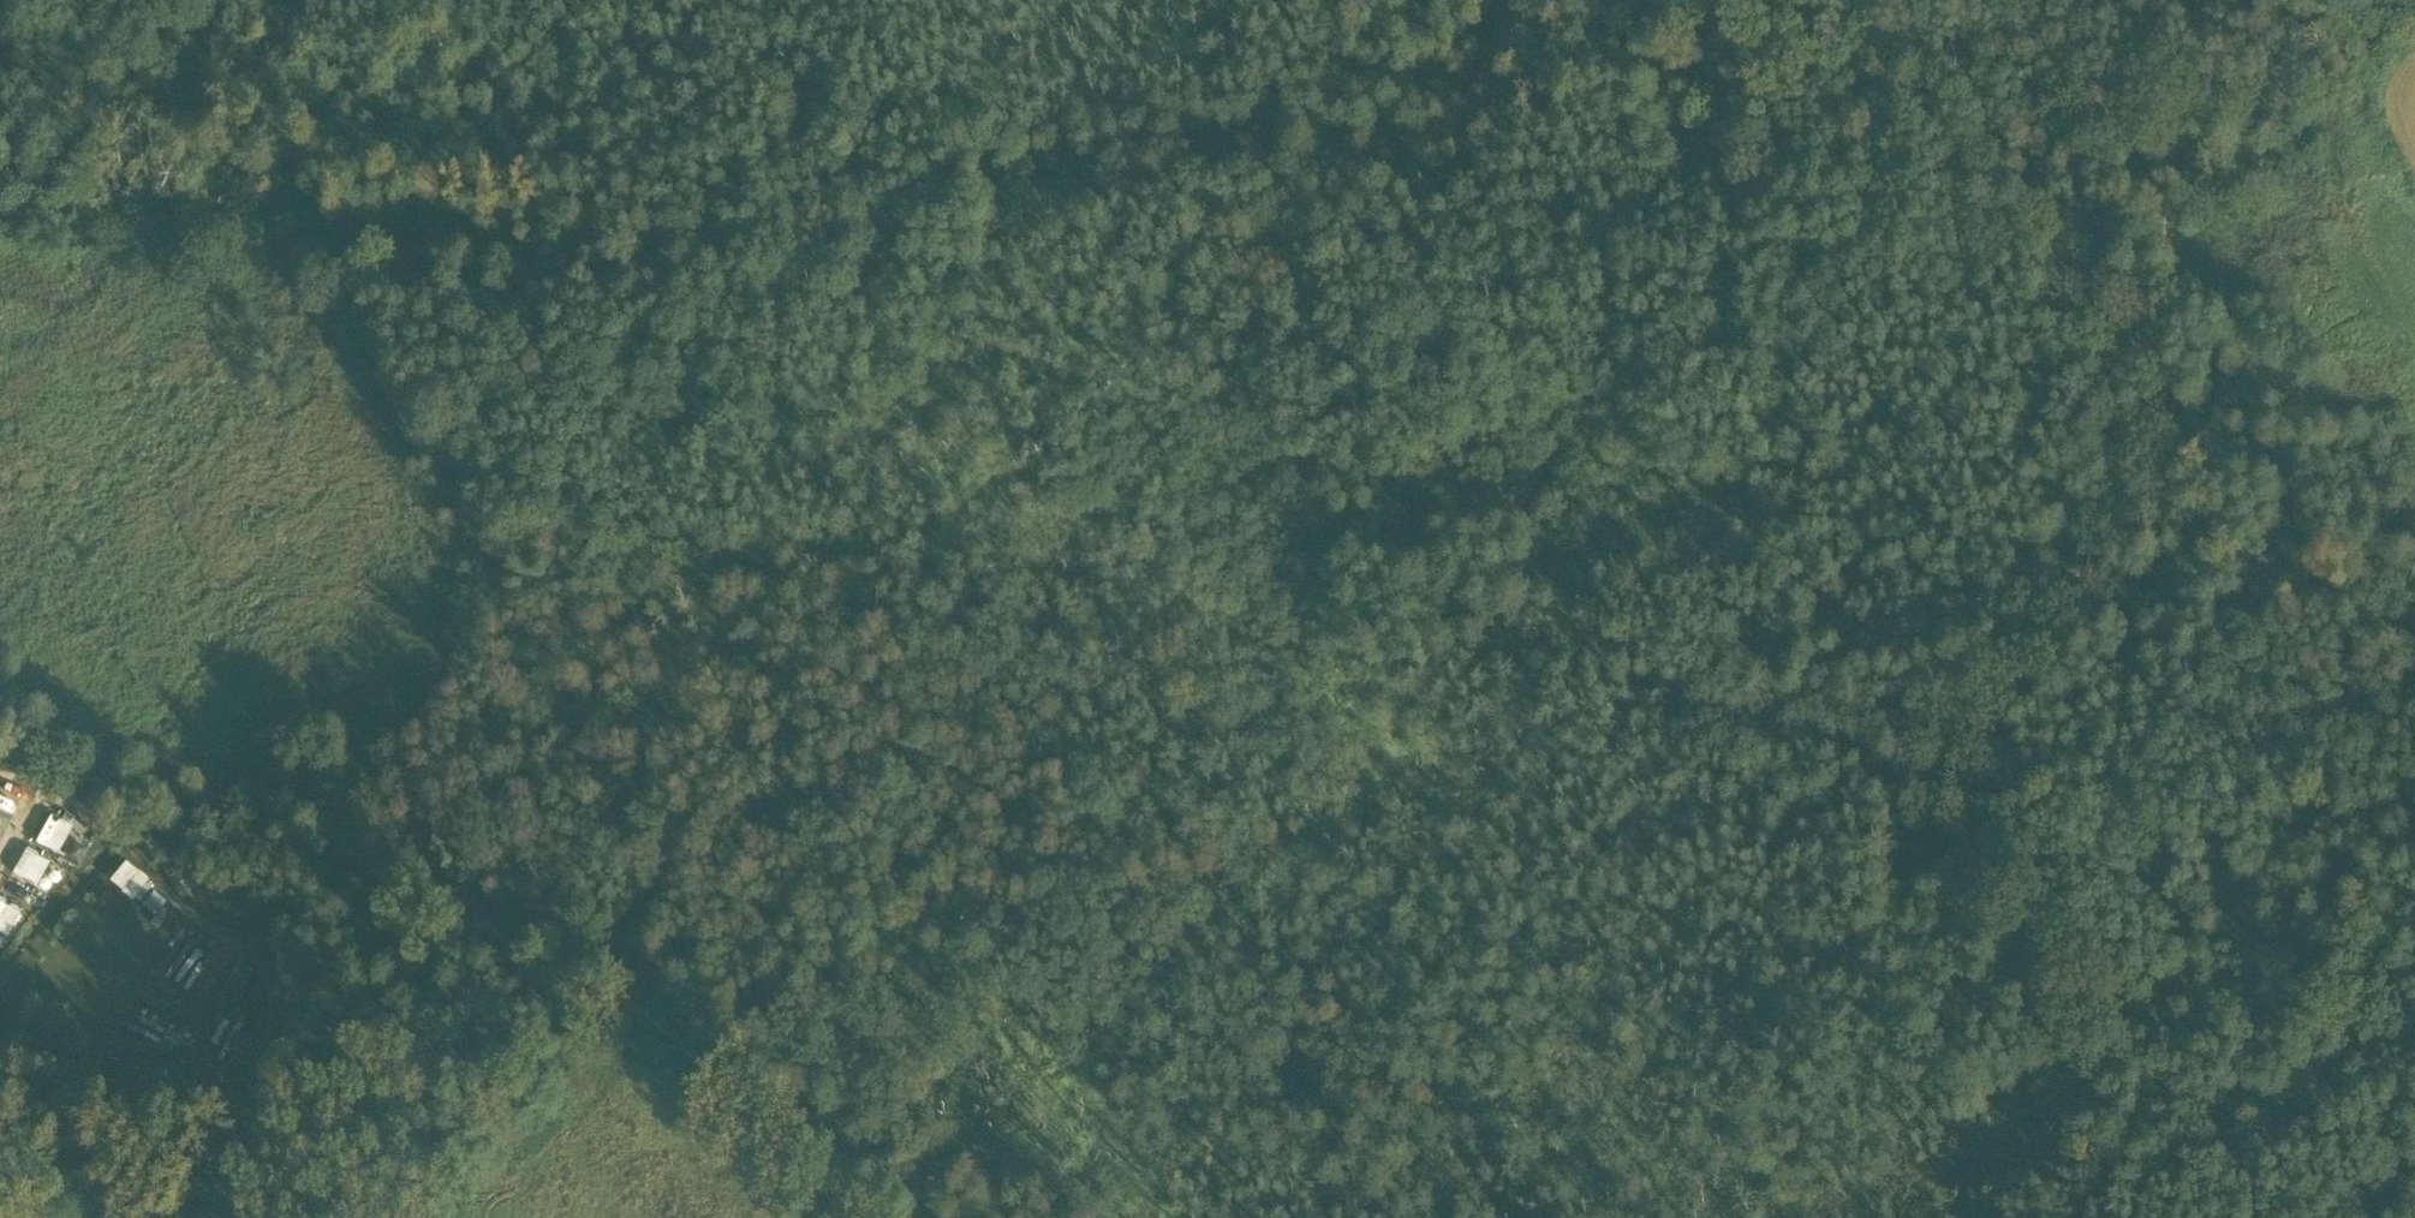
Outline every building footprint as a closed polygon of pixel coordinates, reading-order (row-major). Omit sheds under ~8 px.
[(59,853),(75,826),(51,812),(35,840),(59,853)] [(0,842),(10,816),(0,813),(0,842)] [(25,848),(14,871),(39,883),(50,859),(25,848)] [(127,861),(112,878),(154,917),(170,900),(127,861)] [(11,937),(22,909),(0,900),(0,933),(11,937)]
